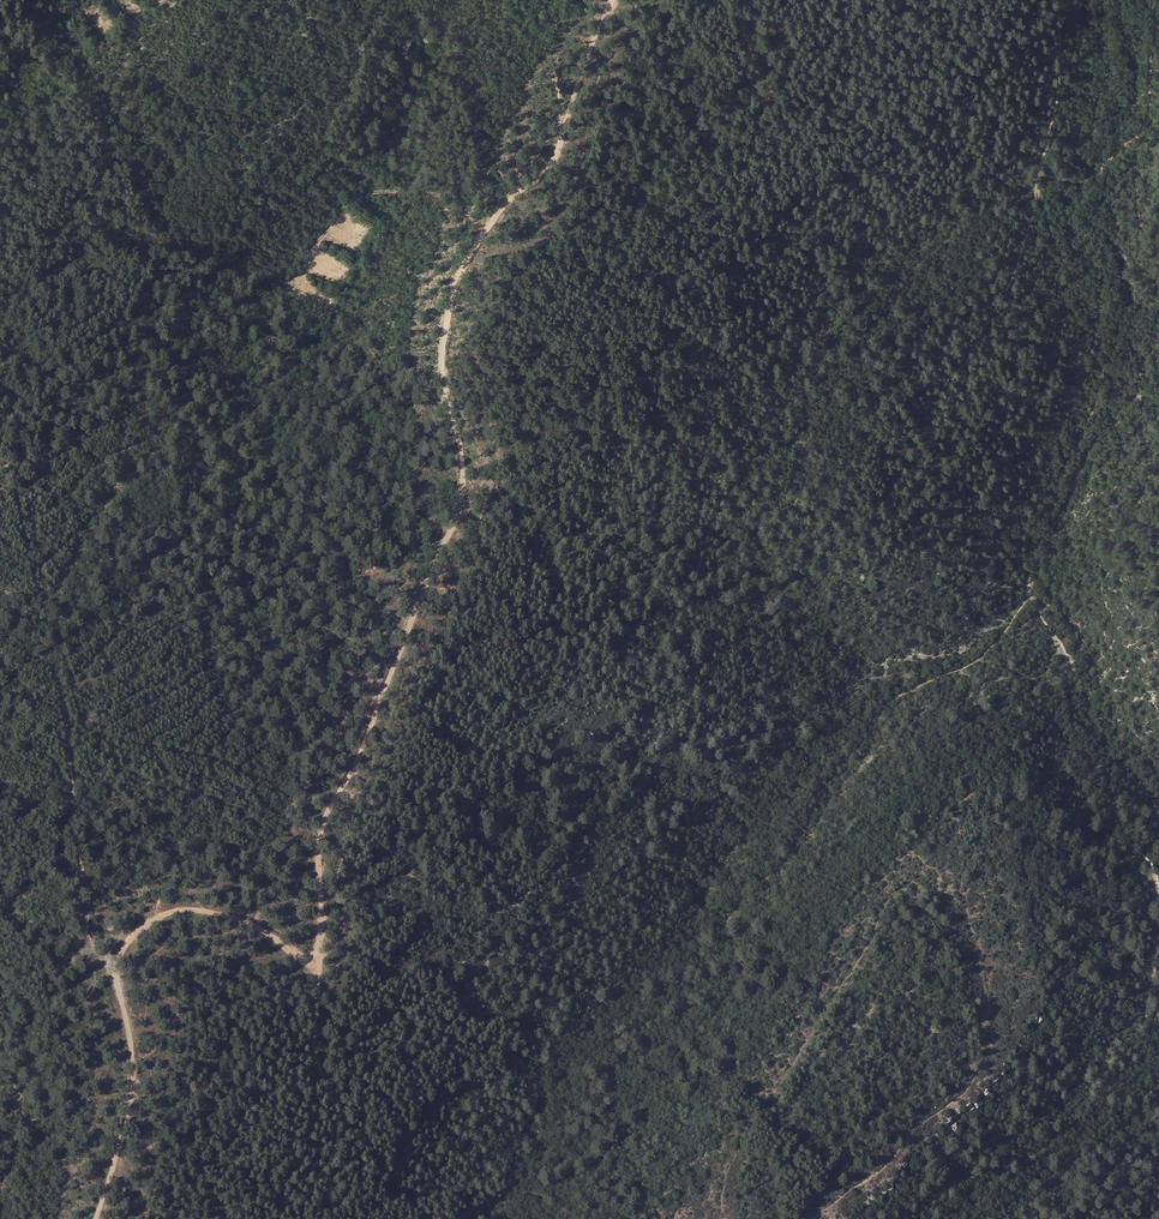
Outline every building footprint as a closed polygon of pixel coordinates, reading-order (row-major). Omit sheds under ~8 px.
[(402,56),(407,41),(401,39),(400,42),(398,41),(397,44),(399,45),(398,48),(396,48),(395,50),(397,51),(396,54),(402,56)]
